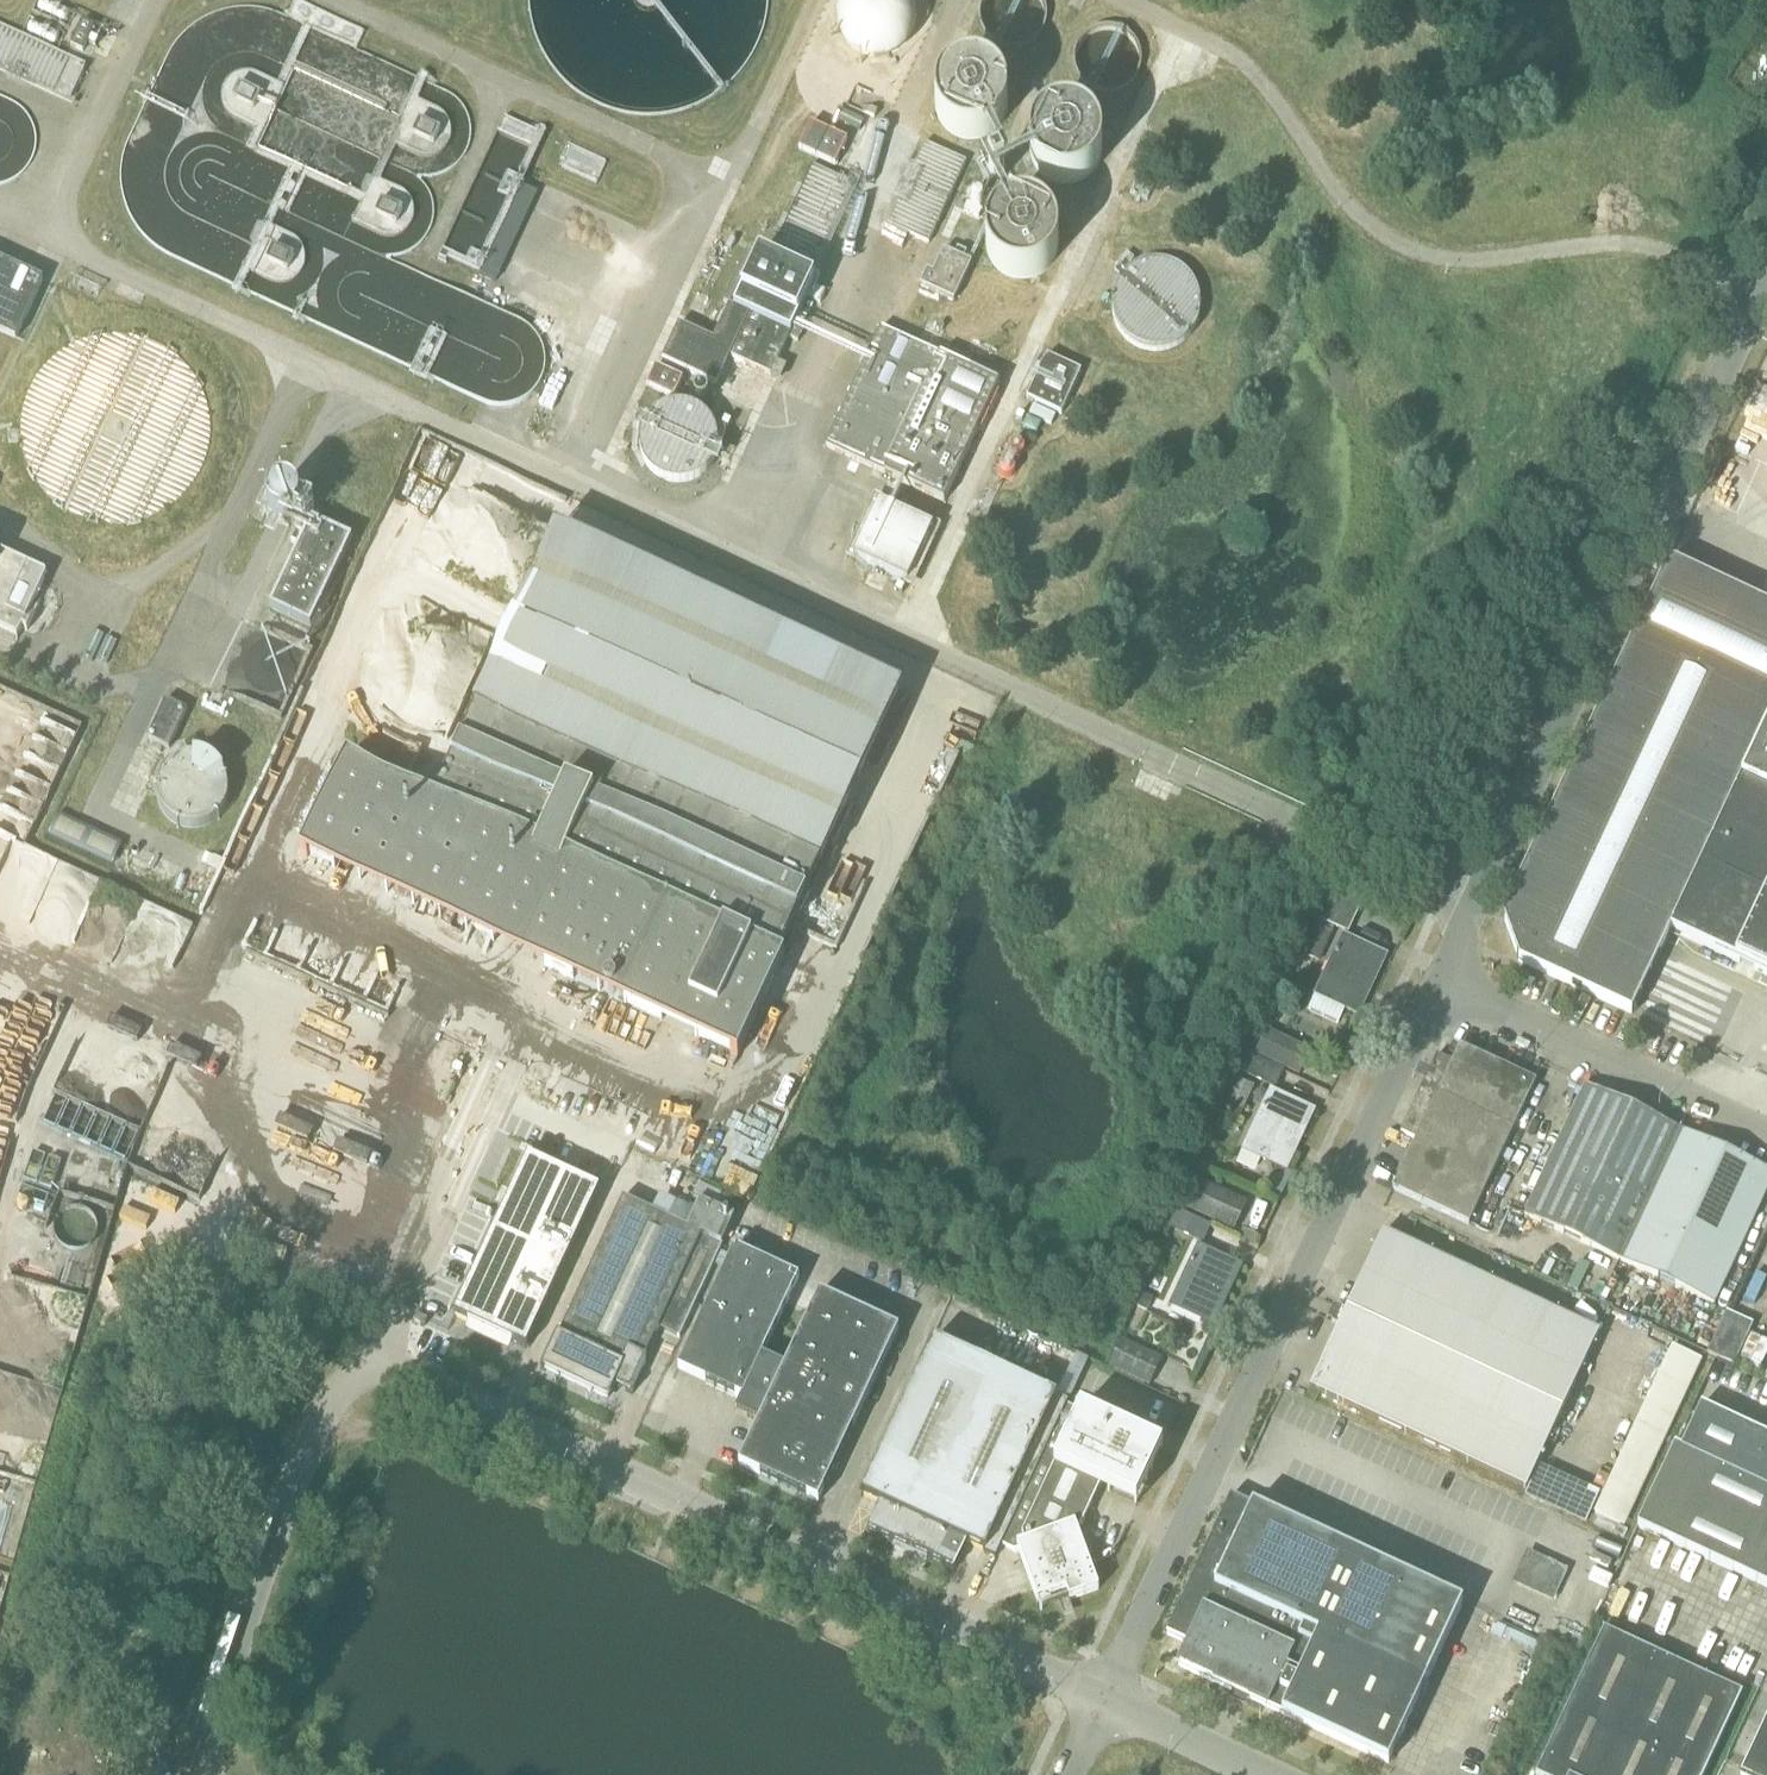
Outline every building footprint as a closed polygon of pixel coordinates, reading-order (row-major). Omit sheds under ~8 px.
[(72,89),(87,57),(0,17),(0,56),(72,89)] [(981,138),(985,137),(992,133),(995,130),(999,127),(1002,123),(1004,119),(1006,115),(1007,110),(1008,106),(1008,101),(1007,96),(1006,92),(1005,87),(1002,83),(1000,79),(996,76),(993,73),(989,70),(985,69),(980,68),(976,67),(971,67),(967,68),(962,69),(958,71),(954,73),(951,75),(947,79),(945,82),(942,86),(940,90),(939,94),(938,99),(938,103),(938,108),(939,112),(940,116),(942,120),(945,124),(948,128),(951,131),(955,133),(959,135),(963,137),(967,138),(972,139),(976,139),(981,138)] [(1083,115),(1079,113),(1075,112),(1070,111),(1066,111),(1062,111),(1057,112),(1053,113),(1049,115),(1045,118),(1042,121),(1039,124),(1036,127),(1034,131),(1032,136),(1031,140),(1031,144),(1031,149),(1032,153),(1033,158),(1035,162),(1038,167),(1041,170),(1044,173),(1048,176),(1052,178),(1056,180),(1060,181),(1064,182),(1069,182),(1073,181),(1078,180),(1082,179),(1086,177),(1089,174),(1092,171),(1095,168),(1098,164),(1100,160),(1101,156),(1102,152),(1103,147),(1102,143),(1102,138),(1100,134),(1099,130),(1096,126),(1094,123),(1090,120),(1087,117),(1083,115)] [(836,166),(848,140),(811,123),(799,149),(836,166)] [(926,136),(886,217),(927,238),(967,156),(926,136)] [(559,165),(562,167),(564,167),(563,168),(597,184),(606,162),(568,144),(561,160),(565,162),(564,163),(561,161),(559,165)] [(995,179),(1004,175),(1000,165),(990,169),(995,179)] [(1044,213),(1040,211),(1037,209),(1033,208),(1029,207),(1025,207),(1021,207),(1017,208),(1014,209),(1010,211),(1007,213),(1003,215),(1000,218),(997,222),(995,225),(993,229),(992,233),(991,238),(991,242),(991,247),(992,251),(993,255),(995,259),(997,263),(1000,266),(1003,269),(1007,272),(1010,274),(1015,276),(1019,277),(1023,277),(1028,277),(1032,277),(1036,276),(1040,274),(1044,272),(1048,269),(1051,266),(1054,263),(1056,259),(1058,255),(1059,251),(1060,247),(1060,243),(1060,238),(1059,234),(1058,230),(1056,226),(1054,222),(1051,219),(1048,215),(1044,213)] [(955,255),(944,250),(933,273),(928,270),(921,285),(954,300),(971,262),(963,259),(967,252),(958,248),(955,255)] [(759,255),(748,249),(724,302),(732,306),(735,307),(749,313),(729,356),(771,375),(788,337),(798,341),(804,329),(795,324),(815,280),(759,254),(759,255)] [(16,339),(44,280),(27,272),(0,260),(0,331),(16,339)] [(1113,302),(1112,307),(1113,313),(1114,318),(1115,323),(1118,328),(1121,333),(1124,337),(1128,341),(1133,344),(1138,347),(1143,349),(1148,350),(1153,351),(1159,351),(1164,350),(1170,349),(1175,347),(1180,344),(1184,341),(1188,337),(1192,333),(1195,328),(1197,323),(1199,318),(1200,313),(1200,307),(1200,302),(1199,296),(1197,291),(1195,286),(1192,281),(1188,277),(1184,273),(1180,270),(1175,267),(1170,265),(1164,264),(1159,263),(1154,263),(1148,264),(1143,265),(1138,268),(1133,270),(1128,273),(1124,277),(1121,281),(1118,286),(1115,291),(1114,296),(1113,302)] [(881,327),(826,446),(945,501),(1000,382),(881,327)] [(673,483),(679,483),(684,483),(689,482),(694,480),(698,478),(703,475),(707,472),(710,468),(713,463),(715,459),(717,454),(718,449),(718,444),(718,439),(717,434),(716,430),(714,425),(711,421),(708,417),(705,414),(701,411),(697,409),(693,407),(688,405),(683,404),(679,404),(674,404),(669,405),(665,407),(660,409),(656,411),(652,414),(649,417),(646,421),(644,425),(642,430),(640,434),(639,439),(639,444),(639,449),(640,454),(642,459),(644,463),(647,468),(651,472),(655,475),(659,478),(663,480),(668,482),(673,483)] [(880,503),(855,558),(908,582),(933,528),(880,503)] [(269,607),(310,627),(352,538),(311,519),(269,607)] [(901,691),(569,537),(554,530),(433,791),(347,751),(300,852),(738,1057),(785,956),(779,953),(901,691)] [(17,639),(22,629),(27,631),(43,597),(38,595),(47,574),(0,552),(0,631),(17,639)] [(1667,560),(1502,916),(1519,960),(1631,1013),(1670,929),(1766,974),(1766,606),(1667,560)] [(166,699),(148,739),(170,749),(188,709),(166,699)] [(1416,847),(1434,855),(1439,845),(1421,837),(1416,847)] [(1316,916),(1348,932),(1363,902),(1368,904),(1374,892),(1336,875),(1316,916)] [(1314,925),(1301,954),(1319,962),(1332,933),(1314,925)] [(1343,936),(1316,995),(1354,1013),(1382,954),(1343,936)] [(1254,1055),(1300,1078),(1312,1052),(1266,1030),(1254,1055)] [(1392,1188),(1468,1224),(1535,1081),(1460,1046),(1453,1062),(1437,1055),(1400,1133),(1415,1140),(1392,1188)] [(1251,1057),(1244,1073),(1276,1088),(1283,1072),(1251,1057)] [(1239,1079),(1224,1112),(1240,1120),(1255,1087),(1239,1079)] [(1585,1087),(1554,1152),(1586,1166),(1604,1175),(1634,1110),(1617,1102),(1585,1087)] [(1271,1091),(1243,1150),(1282,1168),(1309,1109),(1271,1091)] [(1617,1181),(1649,1196),(1680,1131),(1634,1110),(1604,1175),(1617,1181)] [(1649,1196),(1618,1260),(1714,1305),(1766,1192),(1766,1172),(1680,1131),(1649,1196)] [(1554,1152),(1524,1216),(1556,1231),(1586,1166),(1554,1152)] [(525,1349),(526,1348),(599,1191),(528,1158),(455,1316),(525,1349)] [(1586,1166),(1556,1231),(1587,1246),(1617,1181),(1604,1175),(1586,1166)] [(1248,1203),(1194,1178),(1193,1177),(1181,1205),(1236,1230),(1248,1203)] [(1617,1181),(1587,1246),(1618,1260),(1649,1196),(1617,1181)] [(547,1358),(541,1370),(607,1401),(615,1385),(630,1393),(630,1391),(646,1358),(644,1357),(658,1327),(680,1337),(722,1245),(735,1217),(700,1201),(695,1212),(687,1229),(624,1199),(559,1336),(558,1335),(547,1358)] [(1211,1228),(1178,1212),(1171,1228),(1204,1243),(1211,1228)] [(1599,1333),(1383,1232),(1311,1388),(1526,1489),(1599,1333)] [(1199,1247),(1171,1306),(1209,1324),(1237,1265),(1199,1247)] [(736,1411),(749,1418),(759,1423),(739,1465),(818,1502),(899,1330),(820,1293),(785,1367),(762,1356),(799,1278),(735,1248),(678,1368),(742,1397),(736,1411)] [(1147,1312),(1153,1298),(1143,1293),(1137,1307),(1147,1312)] [(1727,1312),(1708,1352),(1708,1353),(1734,1365),(1753,1324),(1727,1312)] [(428,1319),(426,1318),(417,1313),(414,1320),(425,1326),(428,1319)] [(1150,1386),(1163,1358),(1122,1339),(1109,1367),(1150,1386)] [(1068,1403),(996,1369),(934,1341),(862,1496),(880,1504),(868,1530),(955,1570),(967,1545),(996,1558),(1002,1547),(1001,1546),(1067,1405),(1068,1403)] [(1594,1514),(1625,1528),(1703,1361),(1672,1346),(1594,1514)] [(1080,1410),(1067,1405),(1001,1546),(1002,1547),(1014,1552),(1018,1550),(1038,1602),(1057,1595),(1060,1603),(1099,1589),(1078,1532),(1100,1486),(1135,1502),(1161,1446),(1081,1408),(1080,1410)] [(1701,1407),(1681,1450),(1681,1452),(1766,1492),(1766,1438),(1701,1407)] [(1681,1452),(1681,1450),(1675,1447),(1638,1528),(1766,1587),(1766,1492),(1681,1452)] [(1463,1605),(1231,1496),(1167,1634),(1189,1644),(1179,1666),(1388,1764),(1463,1605)] [(1569,1569),(1527,1550),(1512,1583),(1554,1602),(1569,1569)] [(1742,1693),(1604,1628),(1536,1774),(1704,1774),(1742,1693)] [(1743,1774),(1744,1774),(1766,1774),(1766,1722),(1743,1774)]
